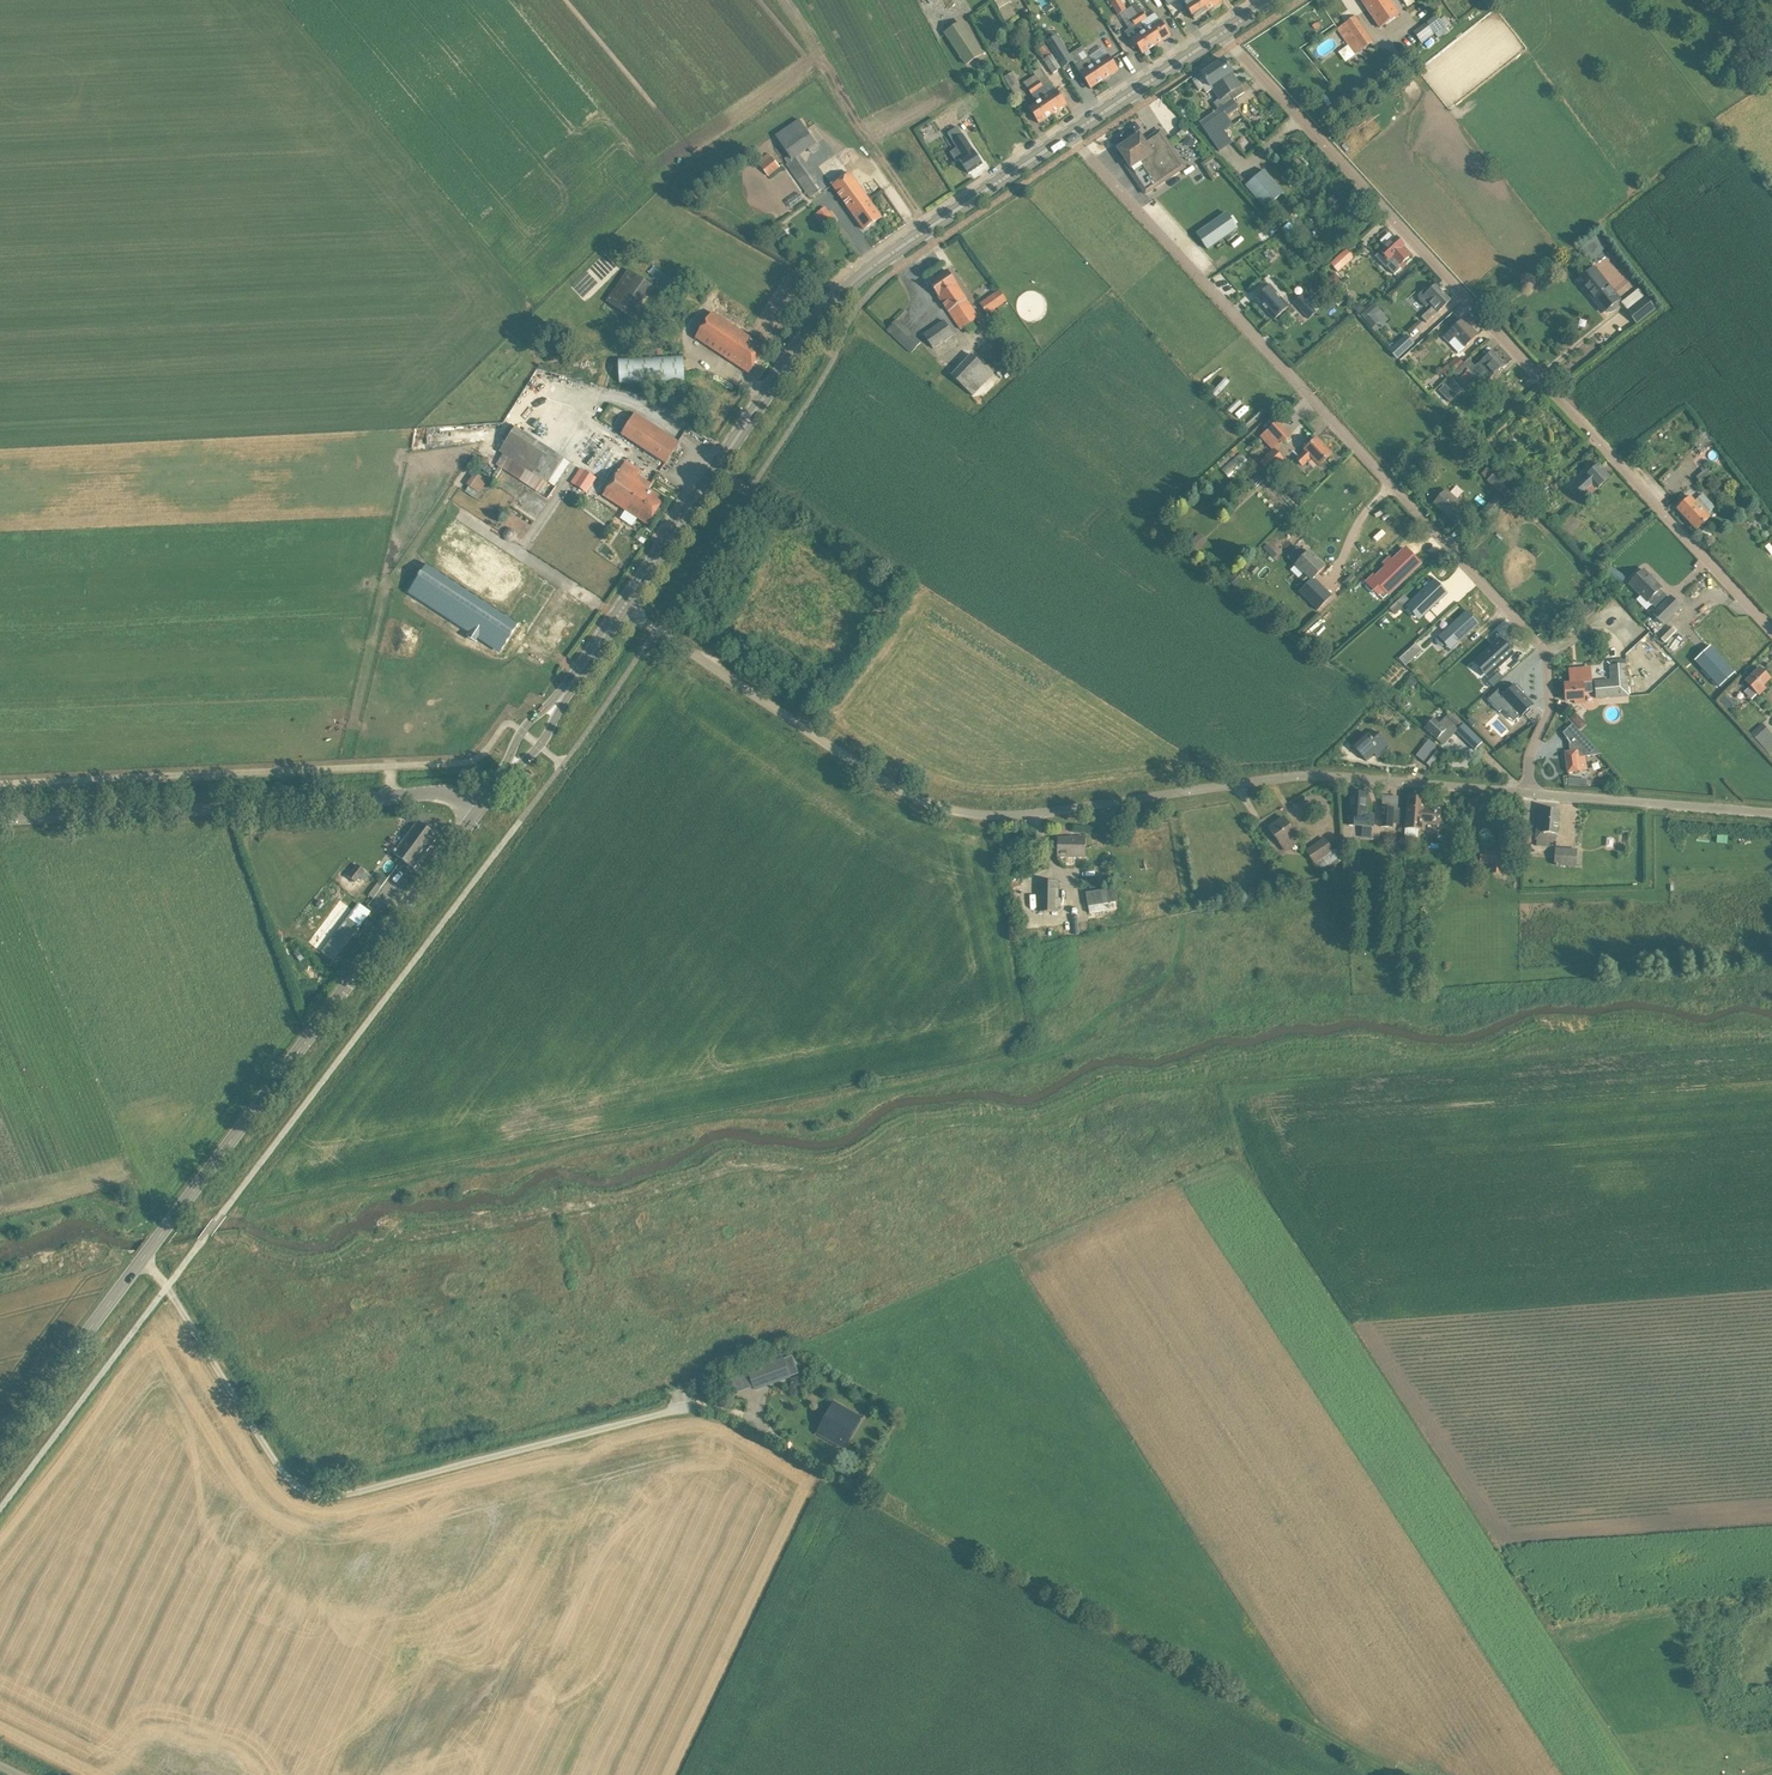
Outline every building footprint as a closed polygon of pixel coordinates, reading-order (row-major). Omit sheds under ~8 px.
[(1017,14),(1010,0),(996,0),(1005,20),(1017,14)] [(1126,10),(1119,0),(1111,0),(1110,1),(1110,0),(1109,1),(1118,15),(1126,10)] [(1126,10),(1131,7),(1137,16),(1141,22),(1147,18),(1137,3),(1135,0),(1119,0),(1126,10)] [(1202,0),(1192,0),(1185,5),(1194,20),(1208,10),(1202,0)] [(1208,10),(1222,1),(1222,0),(1202,0),(1208,10)] [(1380,28),(1400,14),(1390,0),(1361,0),(1380,28)] [(1132,20),(1135,26),(1141,22),(1137,16),(1132,20)] [(1444,16),(1439,20),(1444,27),(1446,29),(1451,25),(1444,16)] [(1354,17),(1338,28),(1355,54),(1372,43),(1354,17)] [(1171,35),(1161,21),(1147,30),(1156,45),(1171,35)] [(965,66),(983,54),(962,22),(944,33),(965,66)] [(1134,48),(1137,46),(1143,54),(1156,45),(1147,30),(1130,41),(1134,48)] [(1055,35),(1046,42),(1062,68),(1072,62),(1055,35)] [(996,53),(999,46),(992,42),(988,49),(996,53)] [(1045,45),(1037,50),(1053,74),(1060,68),(1045,45)] [(1095,65),(1105,79),(1119,70),(1109,55),(1095,65)] [(1105,79),(1095,65),(1090,57),(1076,66),(1081,74),(1091,89),(1105,79)] [(1244,92),(1240,87),(1241,86),(1232,73),(1233,73),(1224,60),(1202,74),(1203,76),(1194,82),(1199,91),(1203,88),(1206,93),(1212,89),(1220,100),(1214,104),(1218,109),(1199,122),(1219,152),(1233,143),(1224,130),(1233,125),(1227,116),(1239,108),(1233,99),(1244,92)] [(1004,77),(1009,88),(1019,83),(1014,72),(1004,77)] [(1033,85),(1053,114),(1067,105),(1057,90),(1056,90),(1046,76),(1039,81),(1035,75),(1029,79),(1033,85)] [(1053,114),(1033,85),(1027,89),(1037,103),(1029,109),(1039,123),(1053,114)] [(959,106),(965,114),(978,104),(972,96),(959,106)] [(775,135),(776,136),(789,156),(784,159),(787,163),(786,164),(810,198),(823,189),(800,155),(808,149),(816,144),(799,119),(775,135)] [(983,164),(958,127),(948,134),(963,157),(960,159),(969,173),(983,164)] [(1183,129),(1177,135),(1180,140),(1187,134),(1183,129)] [(1118,149),(1121,154),(1131,168),(1129,169),(1145,194),(1185,167),(1160,130),(1144,141),(1140,134),(1118,149)] [(1186,136),(1183,143),(1192,147),(1195,140),(1186,136)] [(780,167),(768,153),(757,163),(768,177),(780,167)] [(1284,193),(1264,170),(1246,185),(1265,208),(1284,193)] [(850,173),(832,185),(864,229),(882,217),(850,173)] [(833,219),(826,207),(815,214),(822,226),(833,219)] [(1228,215),(1198,234),(1209,250),(1239,231),(1228,215)] [(789,237),(783,230),(775,236),(780,243),(789,237)] [(1582,245),(1591,262),(1609,252),(1600,235),(1582,245)] [(1394,274),(1401,268),(1402,268),(1406,264),(1404,262),(1411,255),(1403,246),(1404,245),(1397,237),(1381,252),(1391,262),(1387,266),(1394,274)] [(1332,287),(1334,285),(1343,278),(1338,272),(1354,258),(1347,249),(1336,259),(1339,262),(1333,267),(1331,264),(1320,273),(1332,287)] [(665,283),(671,276),(655,261),(648,269),(665,283)] [(1620,299),(1594,267),(1578,281),(1604,312),(1605,312),(1607,313),(1609,313),(1611,312),(1613,312),(1615,310),(1616,310),(1618,307),(1619,305),(1619,303),(1619,302),(1619,300),(1620,299)] [(607,301),(633,317),(654,284),(629,268),(607,301)] [(929,283),(933,288),(961,329),(980,317),(948,270),(929,283)] [(1222,271),(1212,278),(1225,297),(1235,291),(1222,271)] [(1289,307),(1270,285),(1255,298),(1275,320),(1289,307)] [(1422,318),(1427,323),(1451,301),(1436,285),(1428,292),(1425,289),(1420,294),(1419,294),(1419,295),(1419,297),(1419,298),(1419,300),(1426,307),(1429,304),(1433,307),(1422,318)] [(1006,300),(1000,290),(980,304),(987,314),(1006,300)] [(1306,299),(1302,295),(1294,302),(1309,319),(1323,307),(1312,294),(1306,299)] [(1333,301),(1338,306),(1344,301),(1339,295),(1333,301)] [(1637,324),(1656,309),(1645,296),(1626,311),(1637,324)] [(1359,302),(1354,306),(1353,307),(1358,314),(1365,309),(1359,302)] [(1374,314),(1381,309),(1375,302),(1361,314),(1373,328),(1380,321),(1374,314)] [(766,348),(712,312),(696,337),(749,373),(766,348)] [(1456,336),(1465,347),(1478,335),(1463,319),(1444,337),(1449,342),(1456,336)] [(887,330),(896,338),(912,353),(922,343),(896,320),(887,330)] [(933,349),(954,334),(944,320),(924,334),(933,349)] [(1389,350),(1397,358),(1413,343),(1405,335),(1389,350)] [(618,361),(620,384),(684,380),(682,357),(674,357),(673,349),(657,350),(657,358),(618,361)] [(1007,358),(998,350),(993,356),(1002,364),(1007,358)] [(1492,351),(1475,366),(1469,359),(1450,377),(1463,391),(1466,388),(1468,390),(1475,385),(1473,383),(1474,382),(1488,397),(1493,393),(1485,384),(1505,365),(1492,351)] [(980,402),(992,389),(1001,398),(1011,387),(1001,377),(998,380),(971,354),(951,375),(980,402)] [(1449,365),(1454,371),(1463,363),(1458,357),(1449,365)] [(1446,377),(1453,371),(1448,365),(1441,371),(1446,377)] [(1445,383),(1438,390),(1450,401),(1457,395),(1445,383)] [(679,443),(636,414),(623,434),(666,463),(665,464),(666,464),(680,442),(679,442),(679,443)] [(1278,421),(1267,431),(1281,446),(1292,436),(1278,421)] [(556,486),(571,458),(515,427),(501,452),(505,454),(498,467),(543,492),(549,482),(556,486)] [(1255,449),(1262,442),(1258,437),(1250,444),(1255,449)] [(1312,457),(1319,466),(1332,454),(1317,438),(1304,450),(1305,451),(1296,458),(1303,465),(1312,457)] [(1274,449),(1273,450),(1259,463),(1268,473),(1283,460),(1275,451),(1274,449)] [(1248,463),(1240,453),(1222,470),(1231,479),(1248,463)] [(638,475),(641,471),(628,462),(605,496),(649,525),(666,499),(650,489),(655,480),(654,479),(652,483),(638,475)] [(1586,490),(1590,495),(1610,476),(1599,464),(1575,486),(1581,494),(1586,490)] [(588,492),(597,476),(580,466),(571,482),(588,492)] [(475,471),(467,483),(481,493),(489,481),(475,471)] [(1498,471),(1488,481),(1504,497),(1514,487),(1498,471)] [(1467,509),(1446,491),(1435,503),(1456,522),(1467,509)] [(1697,530),(1709,518),(1689,497),(1677,509),(1697,530)] [(1487,521),(1503,505),(1496,498),(1480,514),(1487,521)] [(1527,501),(1518,510),(1524,516),(1533,508),(1527,501)] [(1564,528),(1569,533),(1584,520),(1579,514),(1564,528)] [(528,631),(556,588),(455,522),(426,565),(427,565),(408,593),(500,653),(518,625),(528,631)] [(1598,533),(1602,529),(1597,525),(1594,528),(1598,533)] [(1196,552),(1207,542),(1199,533),(1188,543),(1196,552)] [(1264,547),(1269,553),(1273,549),(1268,543),(1264,547)] [(1406,549),(1374,579),(1387,592),(1400,580),(1401,581),(1420,563),(1406,549)] [(1305,573),(1301,577),(1307,584),(1312,579),(1312,580),(1325,566),(1309,551),(1296,564),(1302,570),(1305,573)] [(1254,574),(1259,569),(1255,565),(1250,570),(1254,574)] [(1644,570),(1631,583),(1656,609),(1651,614),(1663,625),(1681,607),(1670,596),(1668,598),(1660,590),(1661,588),(1644,570)] [(1424,616),(1448,593),(1435,580),(1412,603),(1424,616)] [(1579,625),(1595,609),(1588,601),(1571,617),(1579,625)] [(1402,608),(1397,603),(1390,609),(1395,614),(1402,608)] [(1339,611),(1333,604),(1320,616),(1327,623),(1339,611)] [(1467,611),(1443,634),(1456,647),(1480,624),(1467,611)] [(1665,675),(1678,664),(1650,632),(1628,651),(1632,655),(1650,639),(1662,653),(1653,661),(1665,675)] [(1500,639),(1479,658),(1492,672),(1513,653),(1500,639)] [(1407,652),(1413,659),(1422,651),(1416,644),(1407,652)] [(1711,646),(1695,661),(1719,687),(1735,673),(1711,646)] [(1610,680),(1594,681),(1596,699),(1630,696),(1627,664),(1626,664),(1626,659),(1610,661),(1610,665),(1609,665),(1610,680)] [(1569,669),(1570,683),(1565,684),(1566,701),(1575,700),(1575,703),(1585,703),(1584,693),(1592,692),(1591,683),(1592,683),(1591,667),(1569,669)] [(1760,668),(1746,682),(1759,695),(1766,688),(1763,686),(1770,679),(1760,668)] [(1411,687),(1417,681),(1413,677),(1407,683),(1411,687)] [(1458,695),(1451,688),(1444,681),(1437,688),(1444,695),(1451,703),(1458,695)] [(1521,717),(1534,705),(1522,693),(1524,692),(1523,691),(1522,692),(1514,684),(1498,699),(1494,694),(1487,700),(1500,712),(1508,704),(1521,717)] [(1572,719),(1576,724),(1580,720),(1580,717),(1577,714),(1572,719)] [(1467,720),(1472,726),(1473,726),(1477,723),(1471,717),(1467,720)] [(1445,729),(1433,718),(1425,728),(1443,745),(1455,731),(1449,725),(1445,729)] [(1457,730),(1457,731),(1475,750),(1482,742),(1464,723),(1457,730)] [(1771,752),(1771,734),(1762,723),(1750,734),(1768,756),(1771,752)] [(1370,738),(1366,733),(1353,746),(1366,761),(1375,752),(1378,756),(1378,757),(1391,746),(1377,731),(1370,738)] [(1568,735),(1570,752),(1566,752),(1568,772),(1587,769),(1585,756),(1592,755),(1590,740),(1580,742),(1579,734),(1568,735)] [(1738,747),(1745,740),(1740,735),(1733,741),(1738,747)] [(1436,746),(1428,756),(1423,762),(1430,767),(1442,752),(1436,746)] [(1579,787),(1579,779),(1569,778),(1568,786),(1579,787)] [(1349,825),(1373,827),(1374,818),(1366,817),(1367,794),(1351,793),(1349,825)] [(1405,831),(1405,837),(1417,838),(1417,830),(1425,830),(1425,824),(1439,825),(1440,809),(1424,807),(1425,799),(1408,797),(1405,831)] [(1380,827),(1393,828),(1394,808),(1382,808),(1380,827)] [(1538,809),(1535,839),(1537,840),(1536,846),(1550,847),(1551,841),(1557,841),(1559,810),(1538,809)] [(1269,828),(1273,833),(1286,851),(1300,841),(1284,817),(1269,828)] [(418,822),(395,852),(415,867),(436,838),(433,836),(434,834),(422,824),(422,825),(418,822)] [(1058,858),(1085,858),(1085,838),(1059,838),(1058,858)] [(1306,851),(1315,863),(1322,875),(1342,861),(1339,850),(1332,851),(1324,838),(1306,851)] [(1481,848),(1480,863),(1490,865),(1489,873),(1503,875),(1506,851),(1481,848)] [(1576,866),(1577,850),(1556,848),(1555,865),(1576,866)] [(346,876),(350,878),(354,882),(364,871),(356,864),(346,876)] [(1412,885),(1413,870),(1404,869),(1403,884),(1412,885)] [(1293,874),(1282,871),(1280,879),(1291,882),(1293,874)] [(1090,890),(1099,888),(1098,878),(1088,879),(1090,890)] [(1260,894),(1275,892),(1273,881),(1259,884),(1260,894)] [(1038,892),(1038,911),(1058,912),(1058,882),(1041,882),(1041,892),(1038,892)] [(1088,907),(1116,902),(1117,902),(1115,888),(1112,888),(1090,892),(1085,893),(1088,907)] [(1363,928),(1367,922),(1362,918),(1358,923),(1363,928)] [(749,1372),(755,1389),(789,1376),(787,1372),(797,1369),(792,1356),(749,1372)] [(733,1394),(738,1392),(733,1377),(727,1379),(733,1394)] [(830,1407),(818,1428),(819,1428),(830,1434),(833,1436),(842,1441),(843,1441),(848,1433),(848,1432),(855,1421),(854,1420),(835,1410),(830,1407)]
